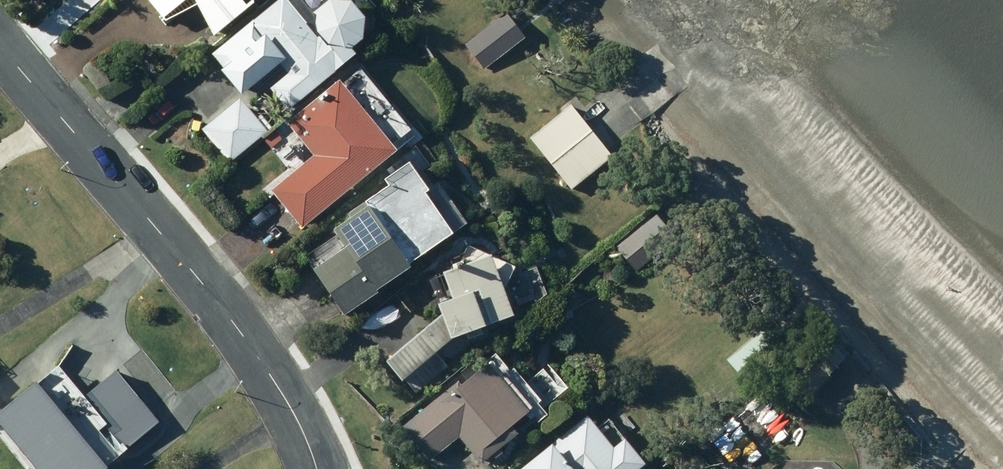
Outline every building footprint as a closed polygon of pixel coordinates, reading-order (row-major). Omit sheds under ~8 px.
[(171,21),(197,0),(154,0),(171,21)] [(260,1),(261,0),(201,0),(229,35),(264,7),(260,1)] [(254,99),(270,86),(292,113),(363,56),(359,52),(371,43),(373,23),(354,0),(309,0),(307,1),(306,0),(291,0),(220,57),(254,99)] [(513,16),(470,47),(488,71),(530,40),(513,16)] [(296,125),(322,158),(278,192),(308,230),(406,154),(398,145),(414,132),(366,70),(296,125)] [(212,124),(237,154),(276,122),(267,110),(261,114),(250,100),(241,100),(212,124)] [(580,107),(538,137),(556,163),(598,132),(580,107)] [(598,132),(556,163),(576,190),(618,160),(598,132)] [(422,167),(397,183),(403,192),(377,208),(375,204),(356,216),(361,225),(345,234),(357,254),(327,273),(355,318),(388,297),(386,294),(422,271),(419,267),(465,238),(462,232),(466,230),(438,185),(435,187),(422,167)] [(662,215),(618,247),(637,273),(681,241),(662,215)] [(452,311),(457,322),(399,365),(420,393),(452,369),(444,358),(464,342),(465,344),(526,320),(502,259),(453,278),(464,306),(452,311)] [(769,328),(734,356),(754,381),(789,353),(769,328)] [(523,431),(539,418),(500,369),(471,392),(465,385),(408,431),(434,464),(466,438),(489,467),(527,437),(523,431)] [(66,468),(91,468),(115,449),(72,398),(49,417),(44,410),(28,424),(66,468)] [(537,450),(510,468),(511,468),(633,468),(641,463),(625,438),(607,450),(582,413),(534,446),(537,450)]
